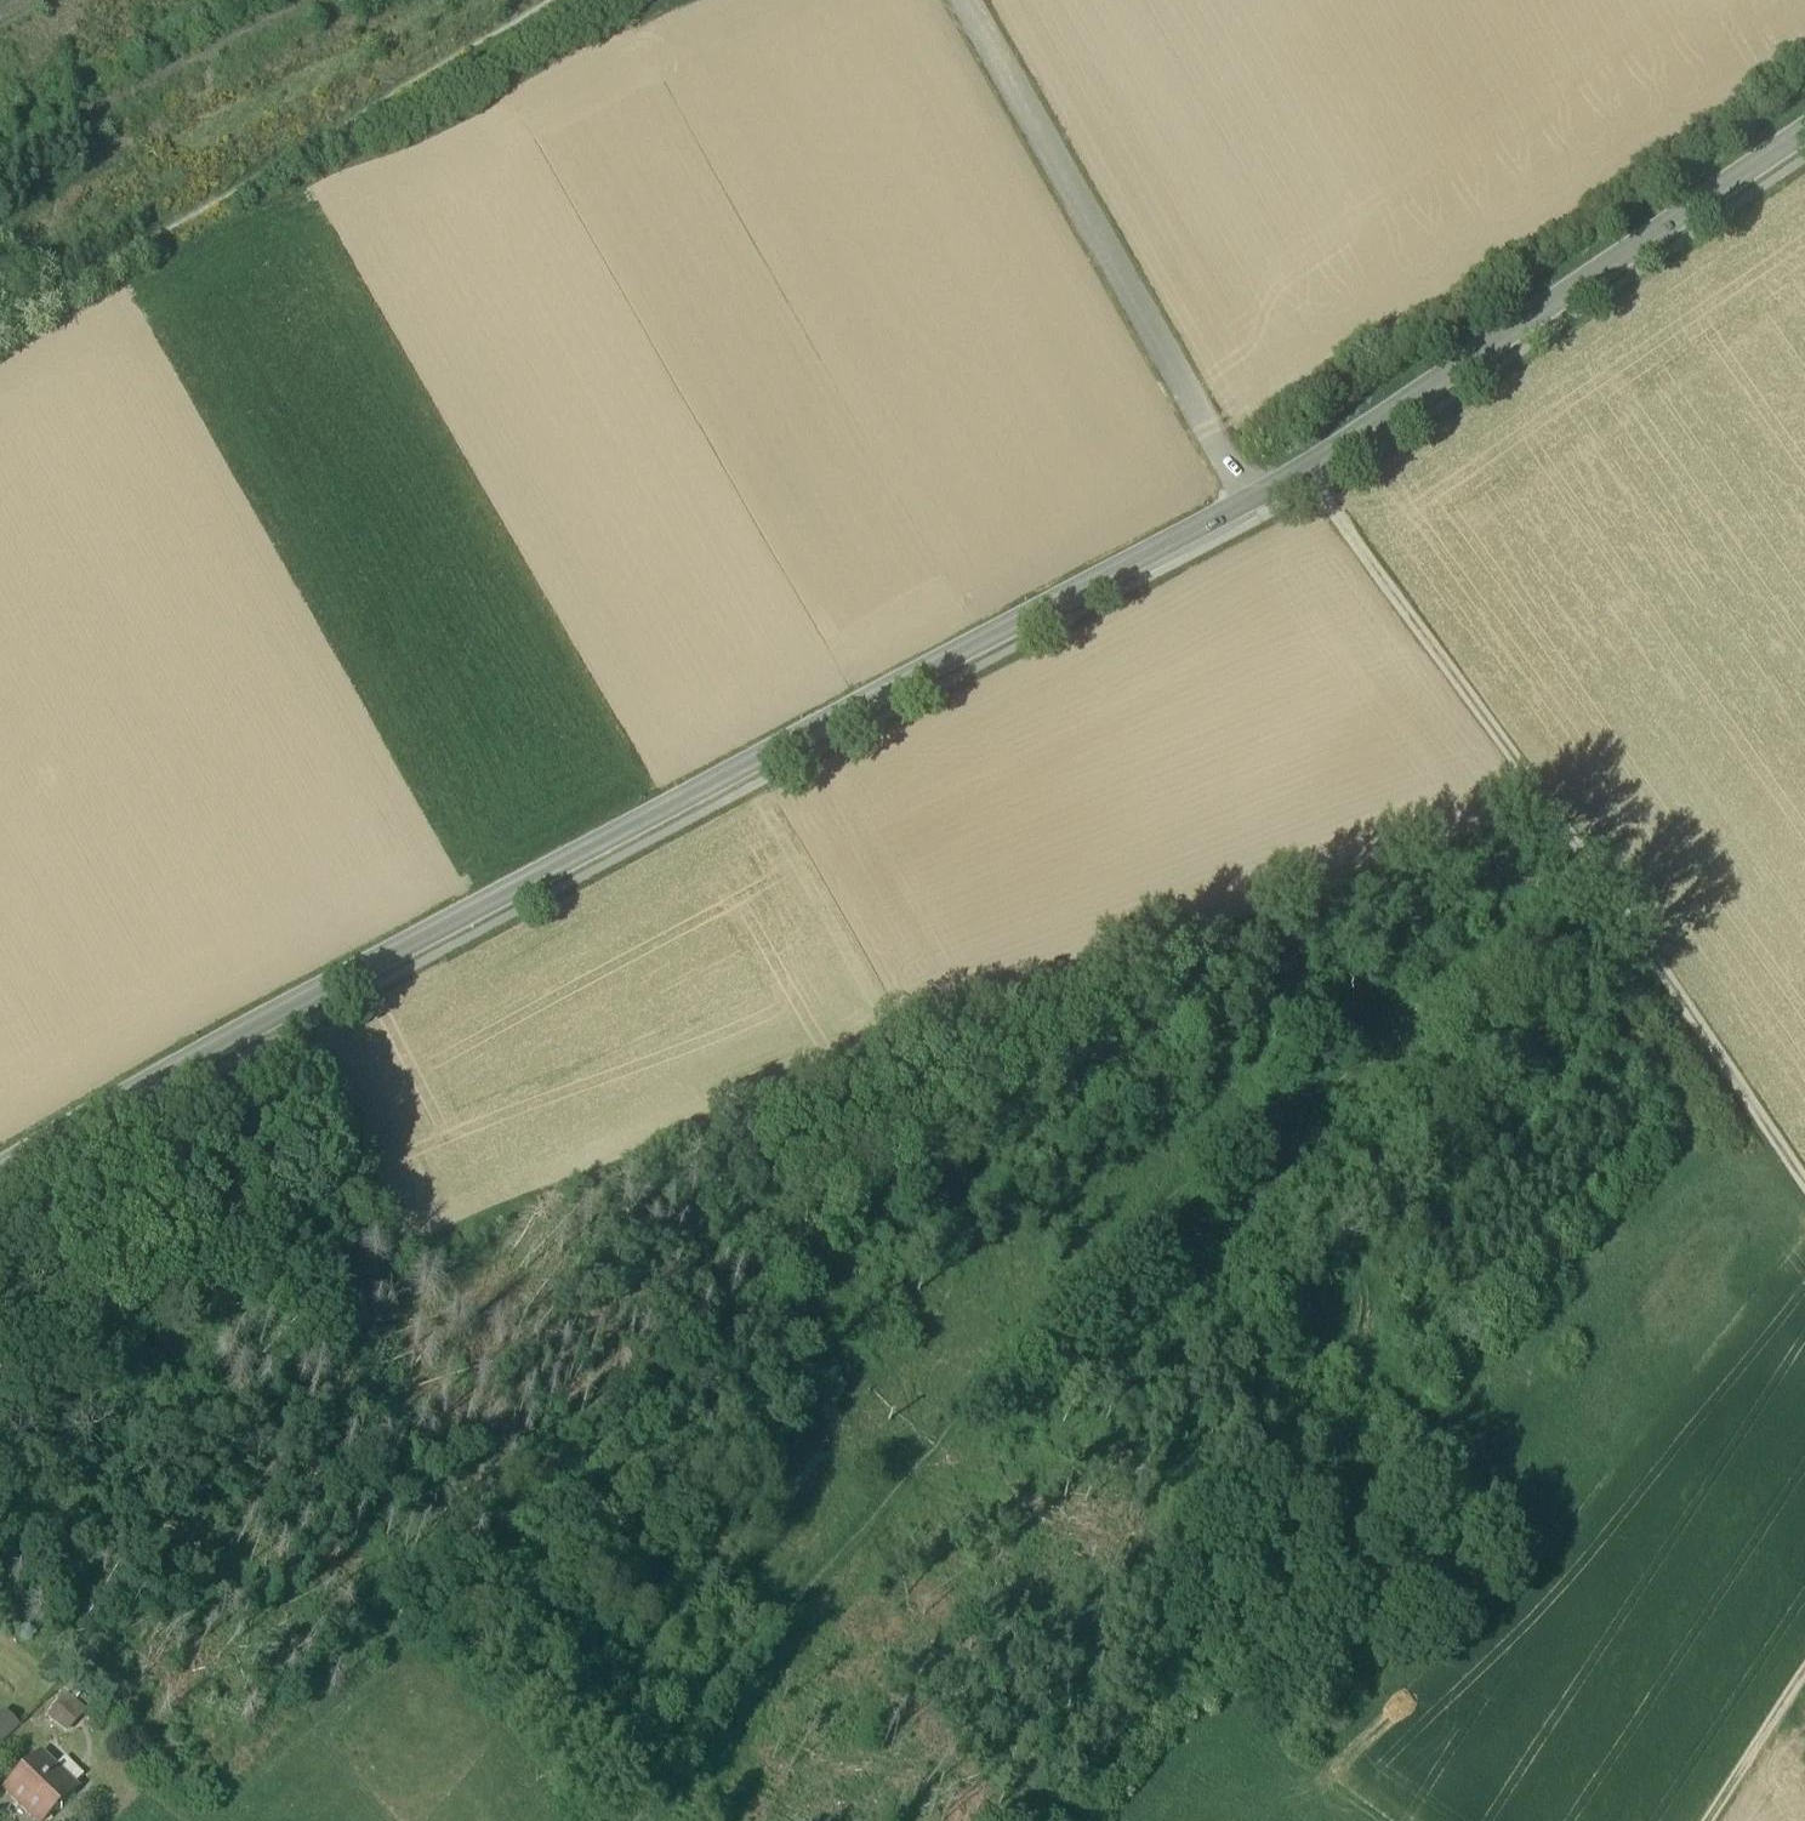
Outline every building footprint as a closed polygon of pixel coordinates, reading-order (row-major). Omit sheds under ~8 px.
[(20,1726),(5,1710),(0,1714),(0,1745),(20,1726)] [(28,1770),(21,1770),(20,1778),(7,1791),(37,1820),(47,1820),(56,1812),(63,1812),(63,1805),(76,1792),(41,1757),(28,1770)]
